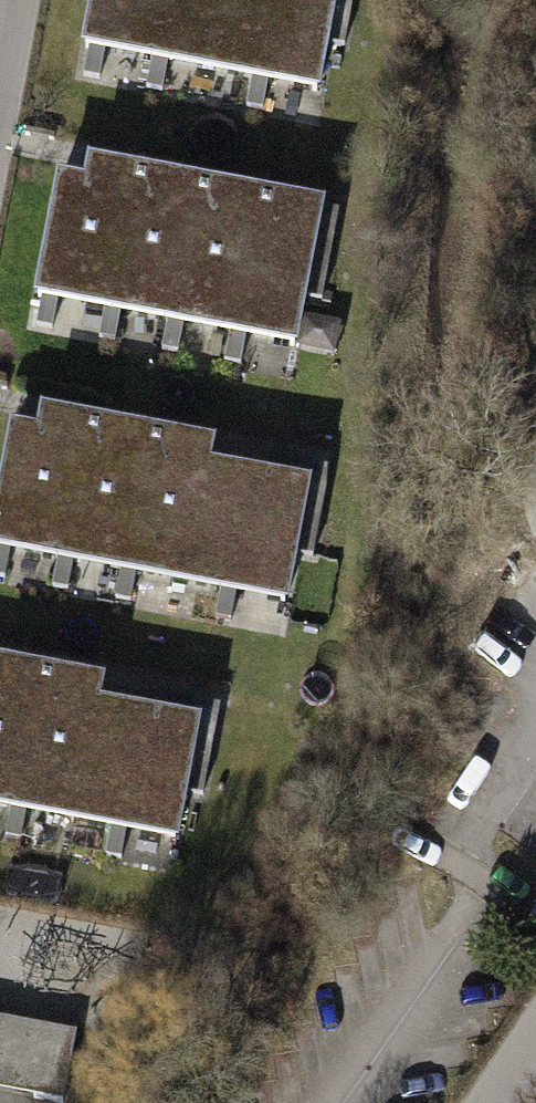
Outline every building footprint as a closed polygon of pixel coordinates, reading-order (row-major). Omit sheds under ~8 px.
[(165,59),(177,0),(91,0),(82,43),(165,59)] [(243,75),(258,0),(177,0),(165,59),(243,75)] [(316,90),(334,0),(258,0),(243,75),(316,90)] [(40,297),(105,309),(130,171),(87,163),(83,183),(62,179),(40,297)] [(105,309),(168,321),(193,182),(130,171),(105,309)] [(168,321),(231,333),(257,194),(193,182),(168,321)] [(231,333),(296,344),(321,206),(257,194),(231,333)] [(89,423),(39,414),(36,433),(9,428),(0,478),(0,552),(64,563),(89,423)] [(136,576),(161,436),(89,423),(64,563),(136,576)] [(212,590),(234,470),(211,466),(215,446),(161,436),(136,576),(212,590)] [(316,562),(332,470),(272,459),(269,476),(234,470),(212,590),(287,603),(295,558),(316,562)] [(44,675),(0,667),(0,812),(20,815),(44,675)] [(98,829),(119,708),(102,705),(105,685),(44,675),(20,815),(98,829)] [(207,801),(223,709),(162,698),(159,714),(119,708),(98,829),(177,842),(185,797),(207,801)] [(77,1033),(0,1017),(0,1090),(63,1102),(77,1033)]
